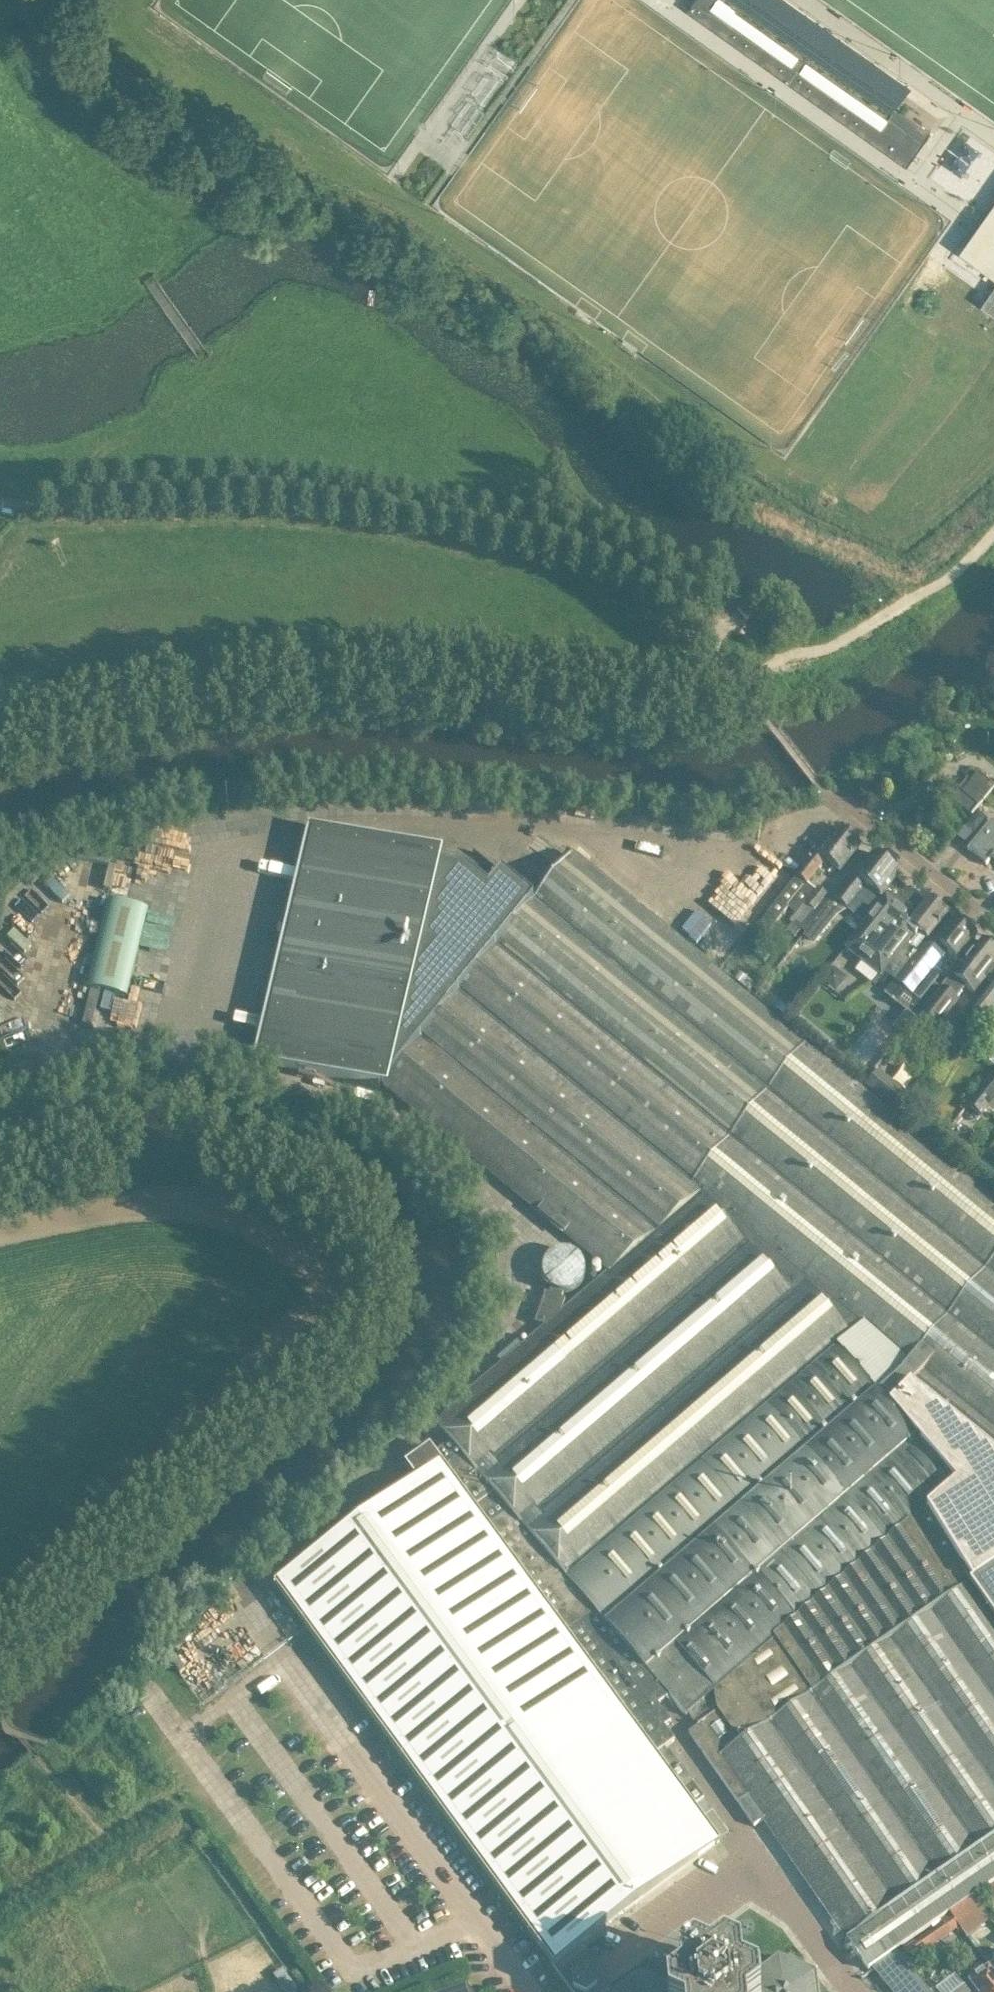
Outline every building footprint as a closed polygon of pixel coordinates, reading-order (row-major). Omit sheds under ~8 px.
[(687,10),(783,78),(786,74),(792,78),(789,82),(906,165),(917,150),(914,148),(918,141),(922,144),(928,135),(892,110),(896,106),(899,101),(757,0),(694,0),(687,10)] [(969,254),(969,256),(970,257),(971,259),(993,275),(993,217),(993,218),(992,219),(990,220),(971,248),(969,251),(969,252),(969,254)] [(981,304),(993,313),(993,285),(981,304)] [(972,815),(993,788),(993,785),(979,772),(971,781),(967,777),(950,797),(972,815)] [(978,811),(965,826),(976,835),(988,820),(978,811)] [(991,820),(968,850),(969,850),(969,849),(986,863),(986,864),(987,865),(990,861),(993,857),(993,823),(991,820)] [(798,875),(809,884),(821,869),(827,861),(840,872),(849,860),(861,845),(841,828),(831,840),(829,838),(798,875)] [(444,858),(348,835),(292,1070),(388,1093),(389,1090),(465,1152),(464,1152),(501,1182),(610,1271),(561,1314),(566,1300),(562,1299),(563,1295),(564,1293),(567,1293),(570,1292),(573,1291),(577,1290),(580,1287),(581,1285),(583,1281),(585,1278),(585,1275),(586,1272),(586,1269),(585,1266),(584,1263),(581,1258),(578,1255),(576,1254),(574,1252),(573,1252),(569,1251),(567,1251),(563,1251),(558,1251),(556,1252),(554,1254),(551,1255),(548,1259),(547,1261),(546,1263),(544,1267),(544,1270),(544,1275),(544,1277),(545,1280),(548,1286),(549,1287),(549,1288),(551,1289),(551,1290),(548,1295),(545,1294),(536,1323),(547,1327),(545,1328),(523,1347),(518,1341),(497,1358),(503,1364),(480,1383),(465,1397),(450,1409),(438,1426),(452,1442),(436,1453),(431,1447),(406,1464),(418,1480),(292,1573),(276,1585),(553,1964),(698,1858),(720,1842),(719,1840),(703,1819),(711,1813),(713,1811),(693,1784),(694,1784),(669,1749),(667,1751),(665,1747),(675,1740),(665,1726),(671,1721),(659,1704),(669,1696),(686,1715),(689,1712),(694,1720),(718,1704),(719,1710),(698,1725),(699,1727),(690,1733),(738,1803),(754,1826),(755,1827),(764,1820),(847,1941),(848,1939),(869,1970),(872,1968),(896,1950),(929,1927),(950,1913),(974,1897),(984,1890),(993,1883),(993,1197),(585,863),(572,853),(567,860),(535,899),(526,891),(525,892),(511,881),(502,874),(489,890),(464,869),(443,864),(444,858)] [(112,859),(78,851),(76,858),(109,866),(103,888),(111,890),(116,866),(111,865),(112,859)] [(862,868),(836,901),(847,910),(859,895),(876,909),(885,899),(882,897),(888,889),(896,878),(900,873),(899,872),(874,853),(862,868)] [(798,875),(767,913),(777,921),(788,907),(796,913),(816,889),(809,884),(798,875)] [(802,928),(828,895),(818,887),(816,889),(796,913),(791,921),(792,922),(786,929),(795,937),(801,929),(802,928)] [(876,909),(847,946),(883,975),(884,973),(892,962),(903,970),(905,972),(916,958),(929,941),(932,938),(931,938),(948,915),(949,914),(928,898),(925,901),(915,913),(907,924),(898,935),(895,933),(907,918),(897,909),(899,906),(887,896),(885,899),(876,909)] [(837,916),(829,910),(827,908),(807,932),(806,933),(804,937),(814,944),(837,916)] [(696,911),(681,929),(696,941),(711,924),(696,911)] [(892,962),(884,973),(894,981),(920,1002),(942,974),(934,968),(947,952),(958,961),(965,951),(978,935),(956,917),(955,919),(954,920),(948,915),(931,938),(932,938),(929,941),(916,958),(905,972),(903,970),(892,962)] [(922,1014),(938,1026),(960,999),(956,997),(965,986),(975,993),(986,980),(982,977),(988,969),(993,964),(993,962),(993,948),(984,940),(972,956),(956,976),(953,974),(944,986),(927,1007),(922,1014)] [(755,984),(753,982),(740,972),(735,978),(750,990),(755,984)] [(894,981),(884,994),(907,1012),(893,1029),(903,1037),(922,1014),(927,1007),(920,1002),(894,981)] [(993,986),(987,993),(972,1012),(961,1026),(962,1027),(961,1032),(968,1039),(972,1034),(983,1020),(993,1006),(993,984),(993,986)] [(879,1070),(866,1086),(893,1108),(907,1092),(879,1070)] [(968,1105),(981,1116),(993,1099),(993,1073),(968,1105)] [(949,1130),(940,1142),(950,1150),(959,1138),(949,1130)] [(984,1890),(992,1900),(993,1899),(993,1883),(984,1890)] [(988,1917),(974,1897),(950,1913),(965,1933),(988,1917)] [(935,1945),(951,1934),(943,1923),(927,1933),(935,1945)] [(912,1961),(935,1945),(927,1933),(904,1950),(912,1961)] [(817,1974),(779,1957),(747,1981),(710,1965),(678,1988),(642,1972),(615,1991),(819,1991),(817,1974)] [(596,1969),(584,1963),(573,1972),(574,1985),(587,1991),(598,1983),(596,1969)] [(969,1981),(977,1991),(993,1991),(993,1972),(990,1966),(978,1975),(969,1981)] [(969,1981),(955,1991),(977,1991),(969,1981)] [(466,1983),(459,1986),(441,1991),(470,1991),(466,1983)]
